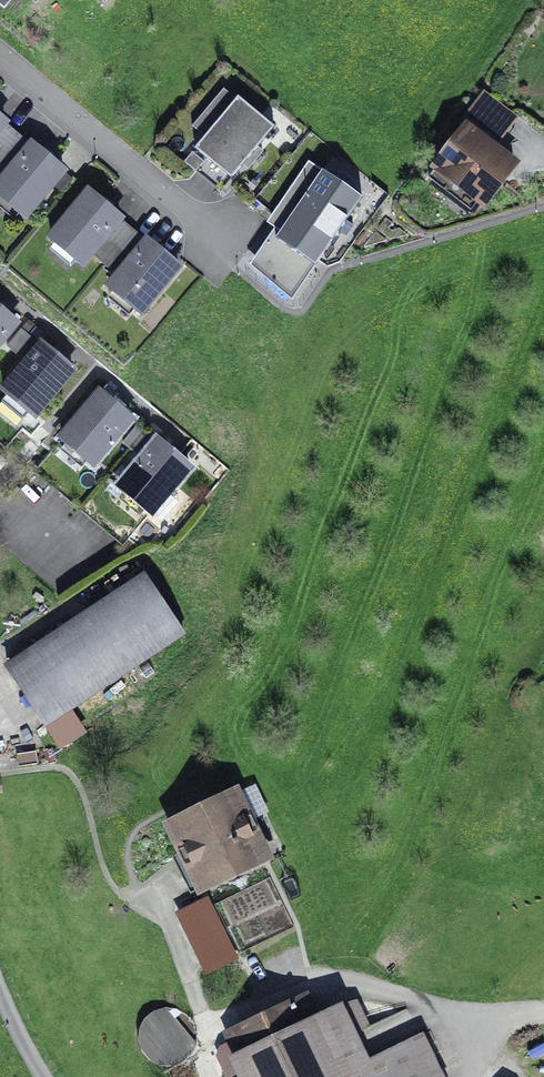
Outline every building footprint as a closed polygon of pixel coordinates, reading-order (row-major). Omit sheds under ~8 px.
[(465,118),(500,141),(518,114),(483,91),(465,118)] [(239,99),(195,150),(231,180),(274,129),(239,99)] [(18,136),(4,124),(0,129),(0,157),(18,136)] [(468,128),(430,176),(453,195),(460,185),(484,204),(515,165),(468,128)] [(18,136),(0,157),(0,177),(4,180),(32,147),(18,136)] [(0,185),(0,196),(26,217),(64,171),(33,145),(32,147),(4,180),(0,185)] [(204,162),(192,152),(184,162),(196,172),(204,162)] [(296,293),(361,198),(322,171),(286,224),(300,233),(270,275),(296,293)] [(120,218),(89,192),(52,239),(82,265),(92,253),(119,220),(120,218)] [(106,265),(133,232),(119,220),(92,253),(106,265)] [(133,232),(106,265),(120,277),(147,244),(133,232)] [(120,277),(110,288),(141,313),(179,267),(148,242),(147,244),(120,277)] [(17,323),(0,309),(0,344),(17,323)] [(35,341),(22,330),(8,347),(21,358),(35,341)] [(42,344),(4,391),(35,416),(73,371),(42,344)] [(101,393),(62,439),(93,465),(132,419),(101,393)] [(151,437),(138,426),(123,444),(136,455),(151,437)] [(159,442),(121,488),(152,514),(190,468),(159,442)] [(145,575),(8,666),(48,725),(184,635),(145,575)] [(237,794),(170,826),(182,853),(189,849),(207,886),(268,856),(237,794)] [(208,896),(176,912),(206,974),(239,959),(208,896)] [(228,1037),(247,1076),(443,1076),(422,1034),(361,1063),(349,1037),(368,1028),(357,1003),(320,1021),(309,998),(228,1037)] [(188,1016),(179,1011),(169,1009),(158,1011),(149,1016),(143,1024),(139,1034),(139,1044),(142,1053),(147,1061),(155,1067),(164,1070),(174,1070),(183,1067),(191,1061),(196,1053),(199,1044),(199,1034),(195,1024),(188,1016)]
